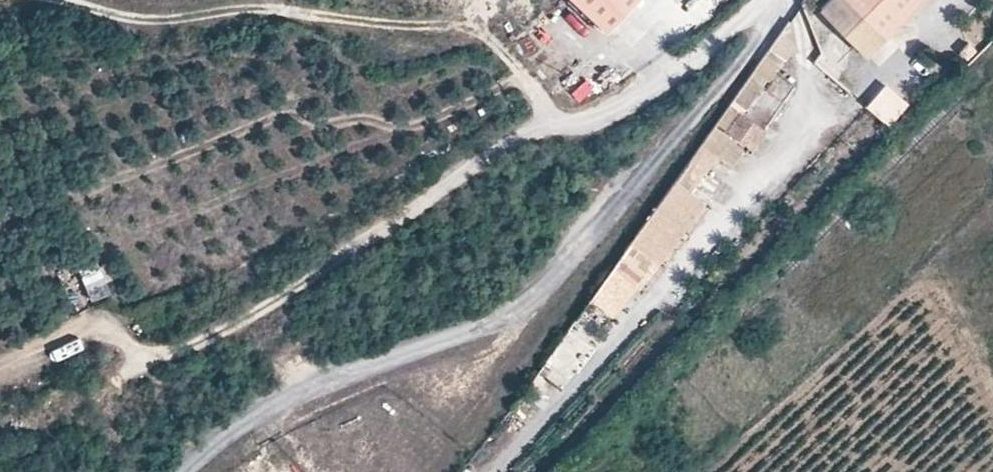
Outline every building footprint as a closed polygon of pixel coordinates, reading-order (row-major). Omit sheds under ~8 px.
[(599,22),(619,0),(576,0),(599,22)] [(921,0),(819,0),(817,3),(868,53),(921,0)] [(778,35),(751,72),(767,83),(794,46),(778,35)] [(751,72),(713,126),(745,149),(750,153),(767,130),(745,114),(767,83),(751,72)] [(674,181),(692,193),(716,159),(730,169),(745,149),(713,126),(674,181)] [(674,181),(631,241),(664,265),(708,205),(692,193),(674,181)] [(110,292),(101,270),(83,277),(92,299),(110,292)] [(569,326),(522,394),(545,410),(592,342),(569,326)]
